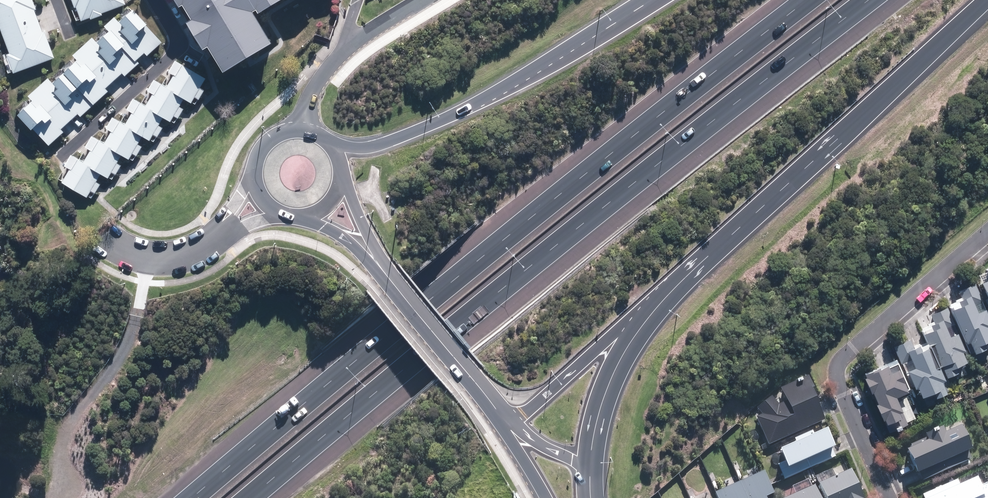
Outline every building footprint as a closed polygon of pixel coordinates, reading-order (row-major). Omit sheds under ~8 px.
[(31,0),(0,0),(0,46),(11,75),(53,59),(31,0)] [(80,22),(125,6),(123,0),(72,0),(80,22)] [(221,62),(261,39),(244,11),(262,0),(184,0),(221,62)] [(48,147),(161,43),(127,6),(13,109),(48,147)] [(54,182),(85,199),(99,176),(106,180),(120,157),(127,161),(141,138),(149,142),(162,120),(170,124),(183,101),(191,105),(205,80),(179,65),(166,88),(158,84),(144,107),(136,102),(123,125),(116,121),(102,144),(96,140),(82,163),(69,156),(54,182)] [(985,301),(987,299),(987,268),(982,271),(986,280),(977,284),(985,301)] [(945,306),(968,356),(987,347),(987,333),(986,329),(987,329),(987,318),(973,284),(957,292),(960,299),(945,306)] [(929,331),(921,335),(941,380),(965,369),(959,354),(965,351),(945,308),(929,316),(932,324),(927,326),(929,331)] [(908,340),(891,347),(918,406),(946,393),(922,342),(911,346),(908,340)] [(890,361),(860,375),(887,433),(906,425),(894,398),(905,393),(890,361)] [(767,446),(822,421),(813,400),(816,399),(806,378),(779,390),(785,403),(778,406),(771,397),(754,410),(761,415),(754,418),(767,446)] [(920,470),(924,479),(972,459),(969,450),(973,449),(963,424),(947,431),(944,424),(926,431),(928,436),(912,443),(913,446),(908,448),(918,471),(920,470)] [(771,455),(782,481),(834,458),(823,432),(771,455)] [(762,472),(739,482),(746,497),(764,497),(772,495),(762,472)] [(815,486),(820,497),(858,497),(846,472),(815,486)] [(987,497),(987,481),(982,484),(979,475),(960,483),(958,478),(923,493),(925,497),(987,497)] [(737,483),(714,494),(716,497),(744,497),(737,483)] [(811,489),(789,497),(815,497),(811,489)]
